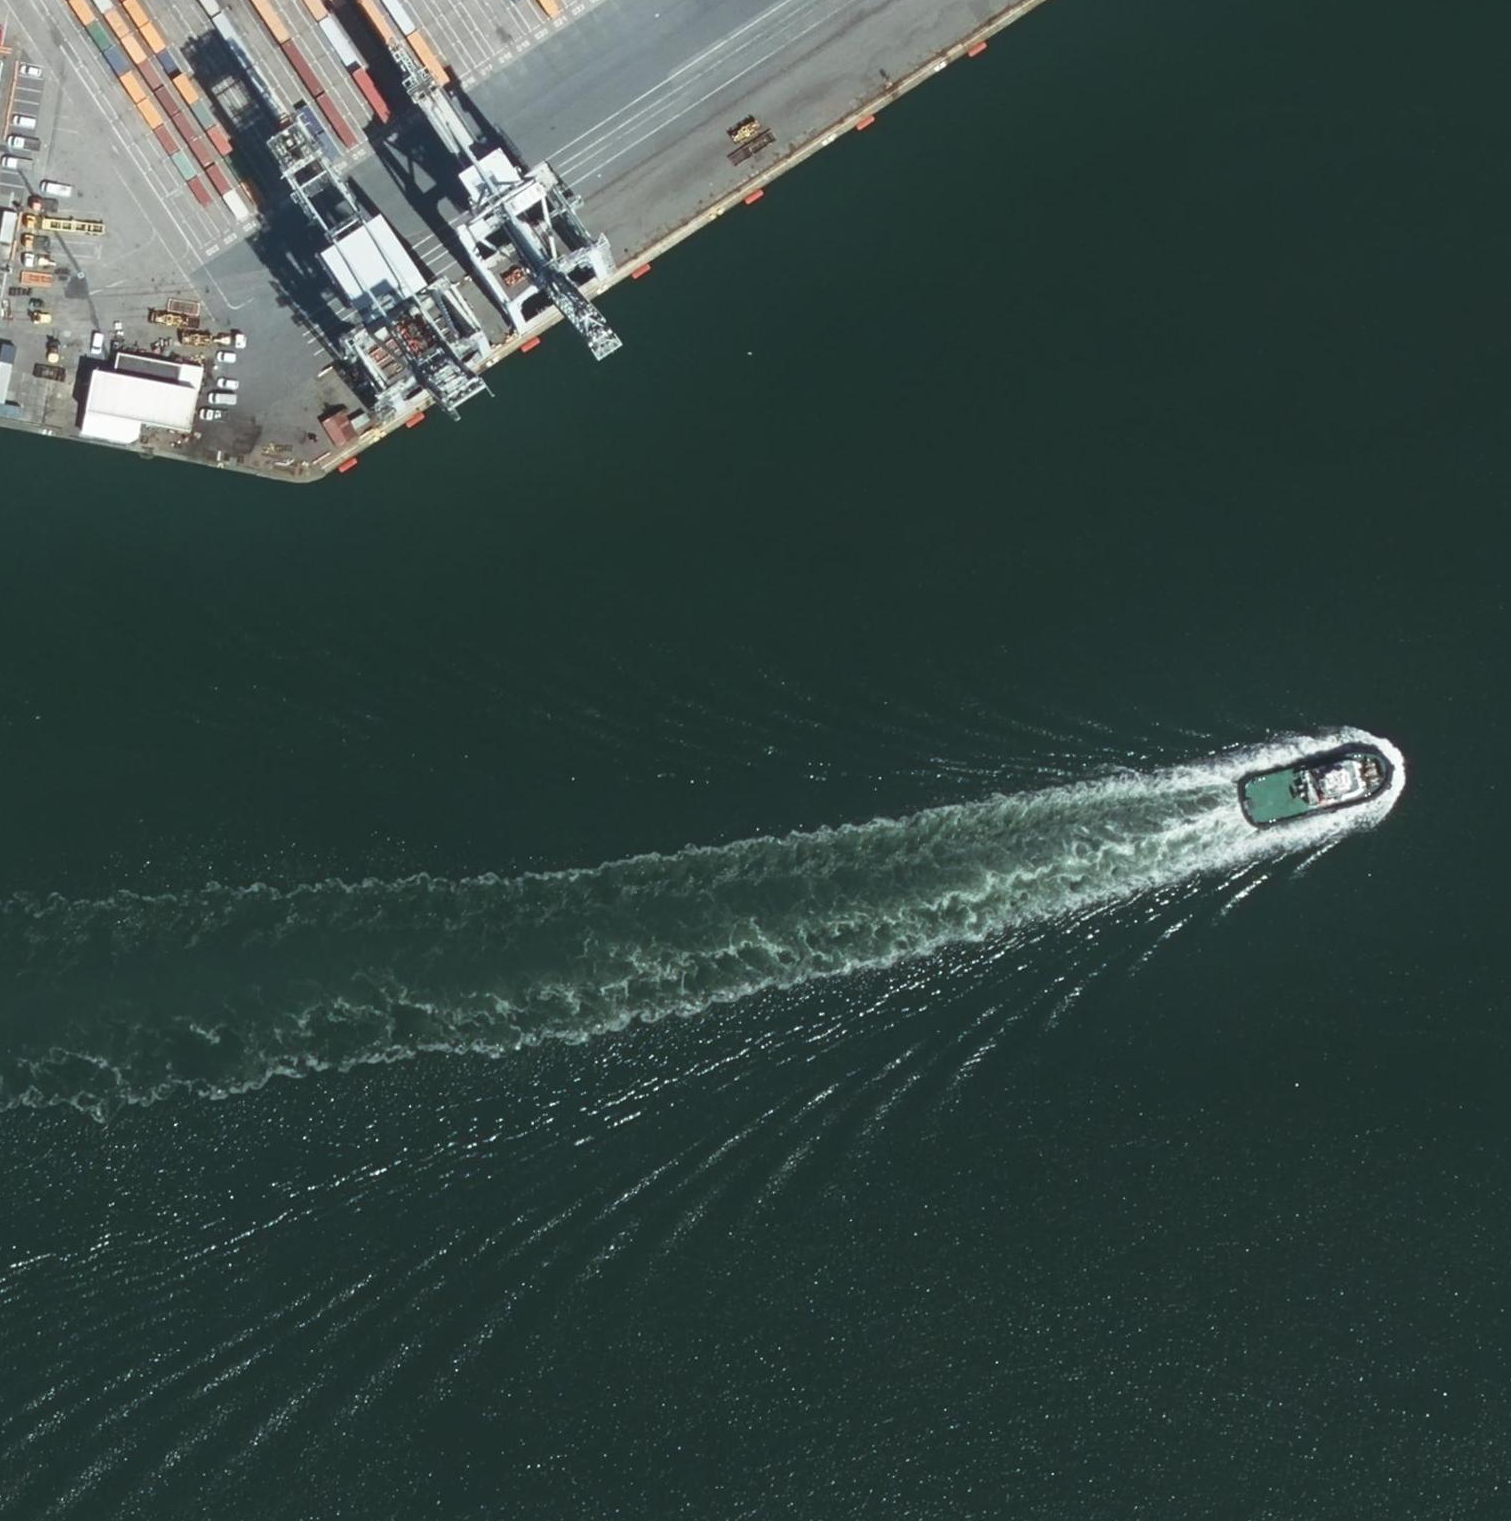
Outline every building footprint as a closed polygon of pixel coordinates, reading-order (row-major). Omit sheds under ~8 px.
[(177,366),(114,355),(110,379),(173,391),(177,366)] [(197,370),(177,366),(173,391),(193,395),(197,370)] [(110,379),(89,375),(82,414),(137,425),(185,434),(193,395),(173,391),(110,379)] [(135,440),(137,425),(82,414),(78,439),(123,446),(135,440)]
